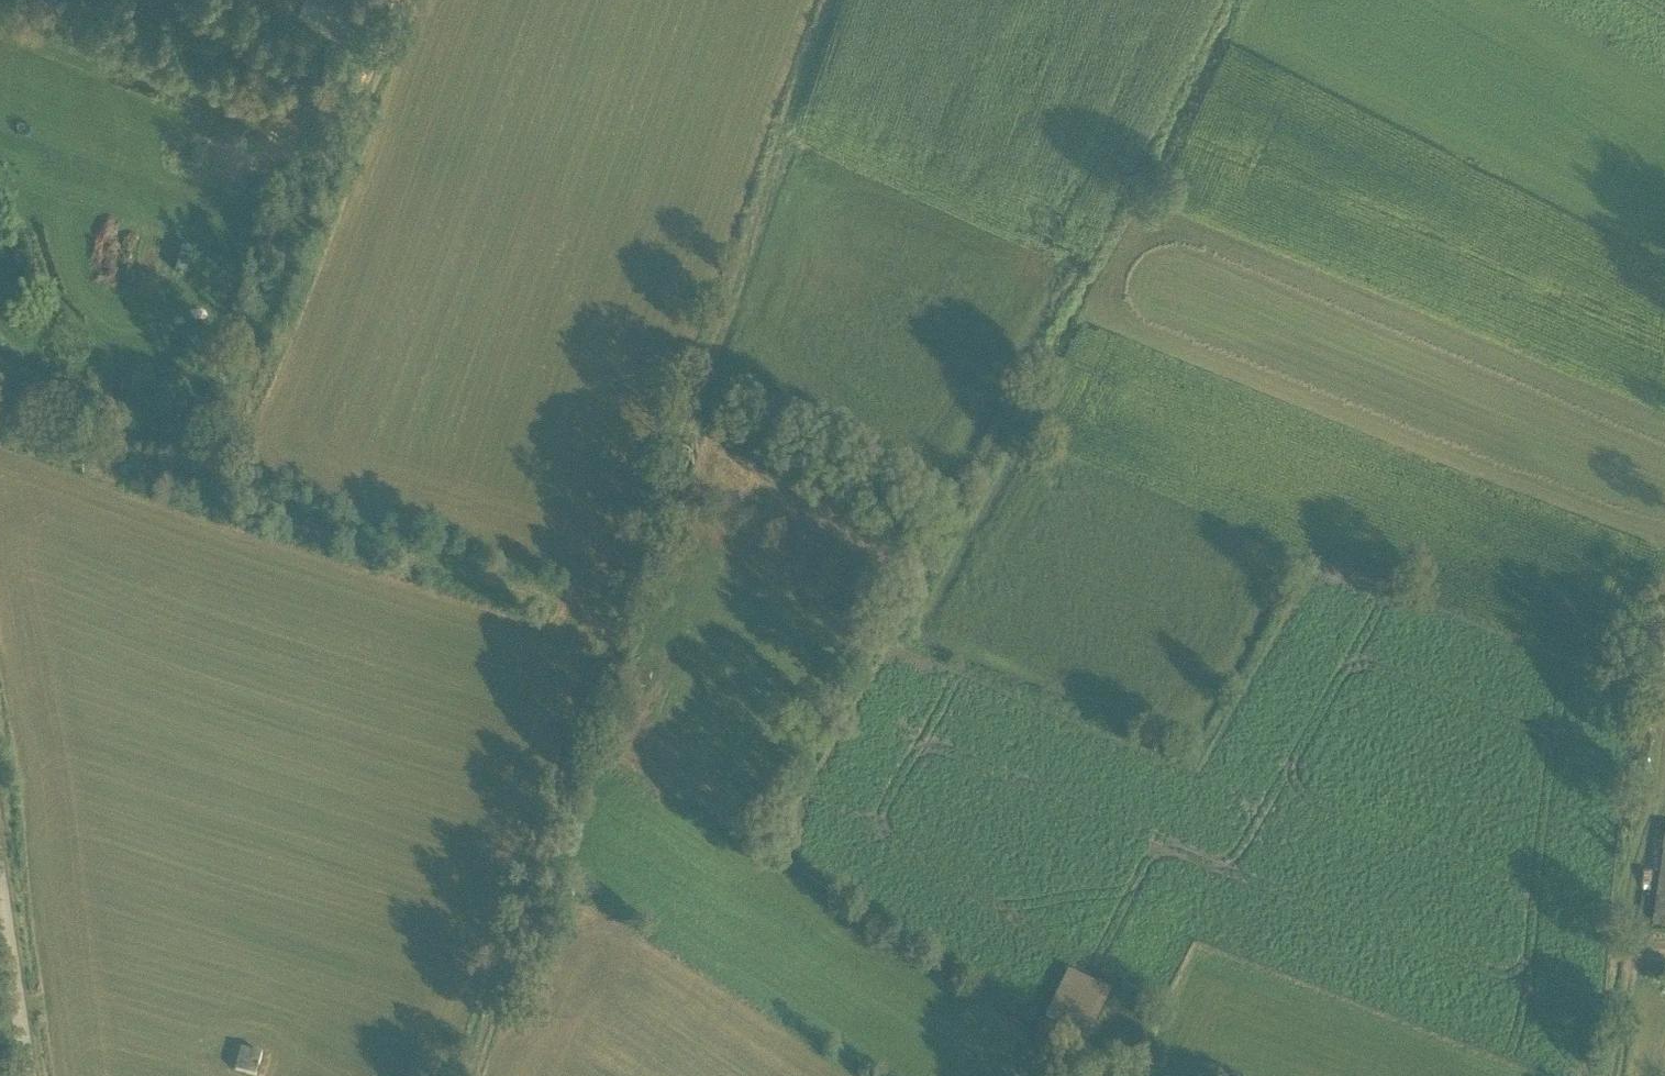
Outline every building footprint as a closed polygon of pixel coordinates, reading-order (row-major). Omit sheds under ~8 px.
[(1664,831),(1650,938),(1664,940),(1664,831)] [(1068,970),(1046,1019),(1089,1039),(1111,989),(1068,970)] [(235,1070),(257,1074),(261,1052),(240,1047),(235,1070)]
